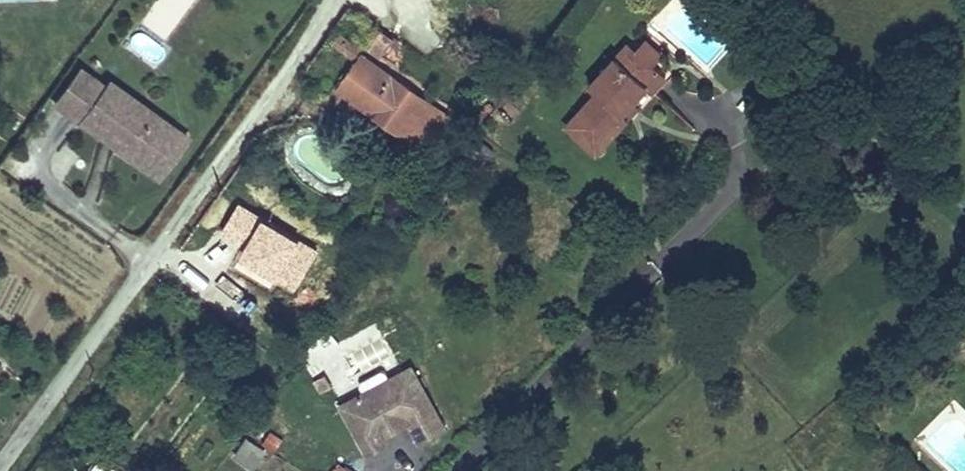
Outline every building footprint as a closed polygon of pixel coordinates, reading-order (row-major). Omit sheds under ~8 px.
[(380,30),(362,55),(376,64),(393,40),(380,30)] [(647,37),(636,49),(653,65),(664,54),(647,37)] [(625,61),(636,49),(629,43),(618,55),(625,61)] [(599,91),(566,126),(595,152),(627,118),(618,109),(626,101),(630,104),(632,101),(645,87),(651,92),(665,76),(653,65),(636,49),(625,61),(618,55),(591,84),(599,91)] [(434,133),(448,117),(376,64),(362,55),(338,90),(411,141),(414,141),(418,141),(421,141),(423,141),(425,140),(426,139),(431,136),(434,133)] [(81,70),(55,104),(145,170),(174,130),(110,82),(106,88),(81,70)] [(174,130),(145,170),(157,179),(186,138),(174,130)] [(413,367),(342,406),(368,454),(384,445),(379,438),(377,433),(406,417),(408,422),(420,444),(447,429),(413,367)] [(331,386),(326,373),(314,379),(320,392),(331,386)] [(406,417),(377,433),(379,438),(408,422),(406,417)] [(245,441),(235,457),(252,469),(264,453),(245,441)] [(100,460),(92,470),(116,470),(100,460)]
